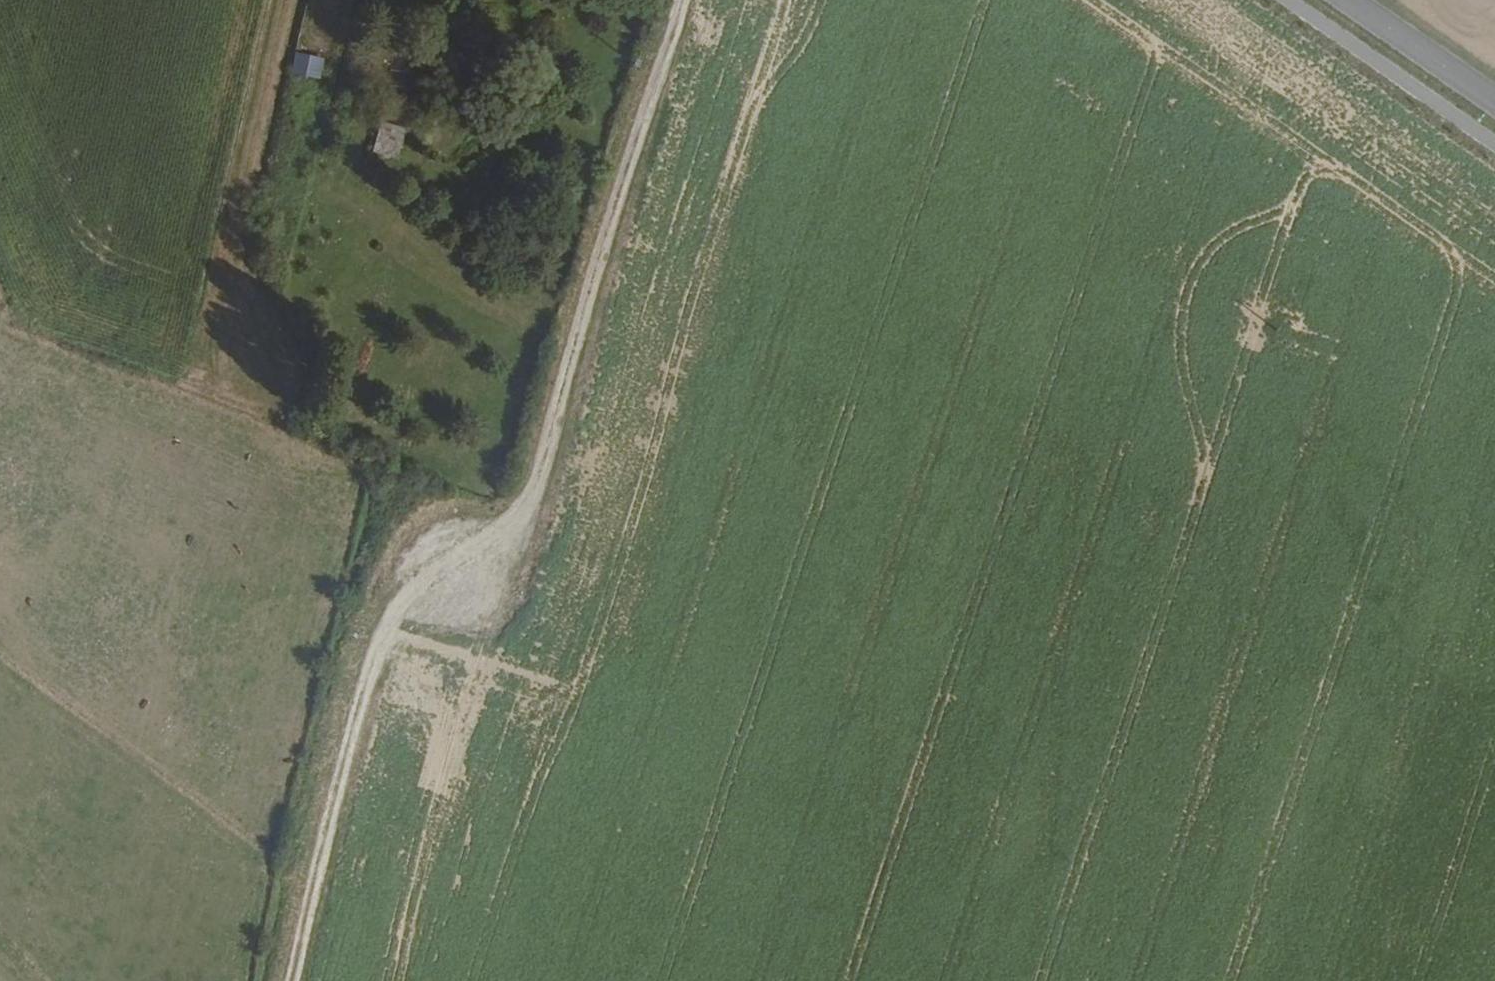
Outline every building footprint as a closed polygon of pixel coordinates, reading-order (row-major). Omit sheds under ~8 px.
[(291,71),(319,78),(324,58),(296,51),(291,71)] [(379,123),(373,154),(398,158),(403,128),(379,123)]
